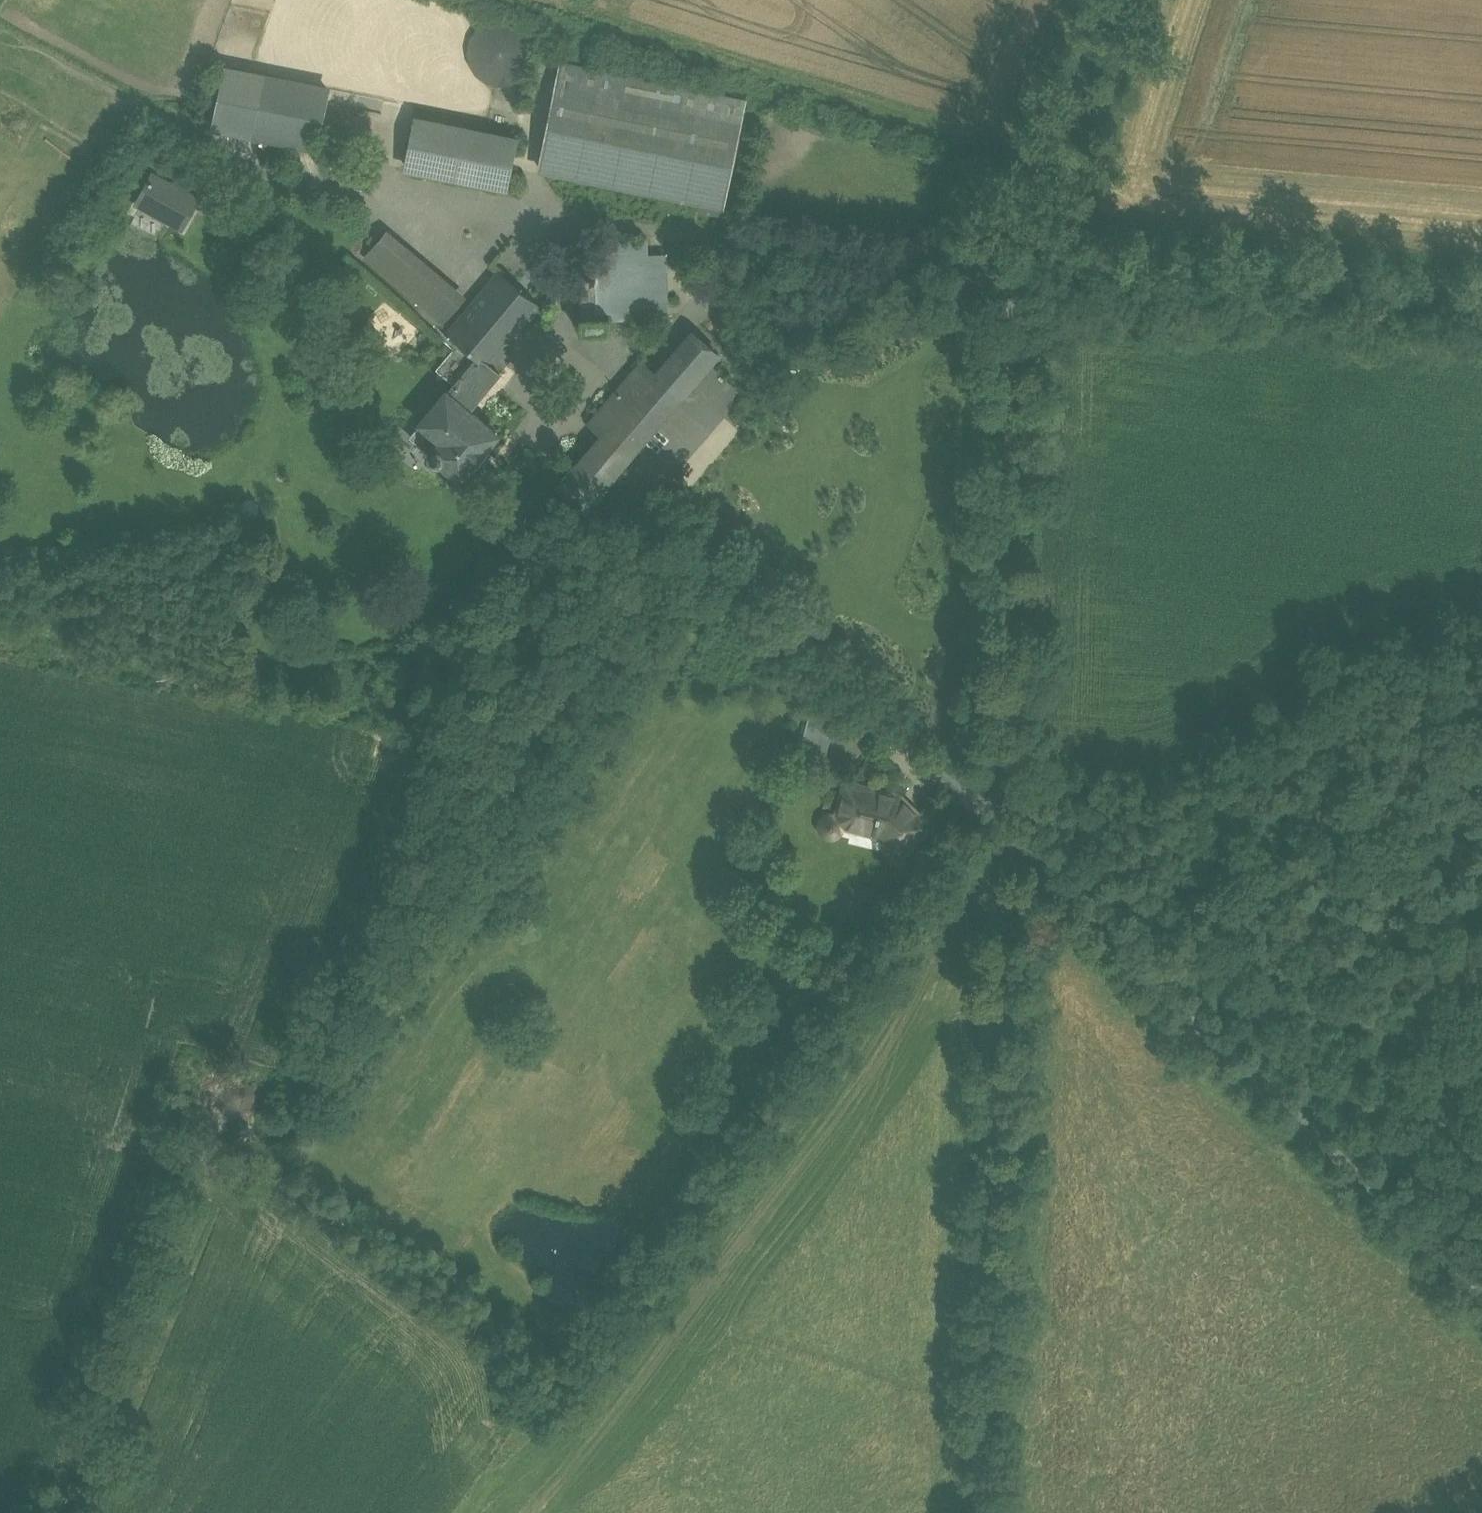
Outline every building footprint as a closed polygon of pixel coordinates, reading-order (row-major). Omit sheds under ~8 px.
[(533,43),(534,39),(533,34),(531,26),(528,21),(524,16),(518,12),(513,9),(507,8),(501,7),(495,8),(490,10),(484,13),(479,18),(475,23),(473,29),(472,34),(471,40),(472,47),(474,52),(478,58),(482,62),(486,65),(492,68),(498,69),(505,70),(510,69),(515,67),(521,64),(526,59),(529,55),(532,49),(533,43)] [(746,95),(564,58),(542,165),(724,202),(746,95)] [(213,125),(316,146),(328,86),(225,65),(213,125)] [(517,136),(418,116),(409,164),(508,184),(517,136)] [(189,192),(154,172),(139,199),(174,219),(189,192)] [(460,298),(384,235),(369,253),(445,316),(460,298)] [(649,236),(604,237),(606,274),(598,274),(593,275),(583,275),(585,327),(610,327),(609,314),(651,313),(649,236)] [(523,244),(453,329),(481,352),(492,361),(560,276),(523,244)] [(695,328),(659,370),(683,391),(719,350),(695,328)] [(481,352),(453,385),(449,381),(446,385),(449,388),(422,418),(423,420),(413,433),(433,449),(432,450),(432,455),(436,458),(441,457),(442,457),(462,474),(501,427),(473,404),(502,369),(492,361),(481,352)] [(645,358),(591,421),(603,434),(628,455),(683,391),(659,370),(645,358)] [(628,455),(603,434),(593,446),(617,468),(628,455)] [(593,446),(562,482),(586,504),(617,468),(593,446)] [(838,713),(814,709),(806,747),(829,752),(838,713)] [(865,787),(847,784),(841,823),(859,827),(865,787)] [(900,792),(865,787),(859,827),(874,830),(873,835),(878,836),(879,829),(888,831),(906,847),(928,822),(918,813),(919,812),(918,810),(918,808),(917,808),(915,807),(913,806),(911,807),(901,796),(901,795),(901,794),(900,793),(900,792)]
